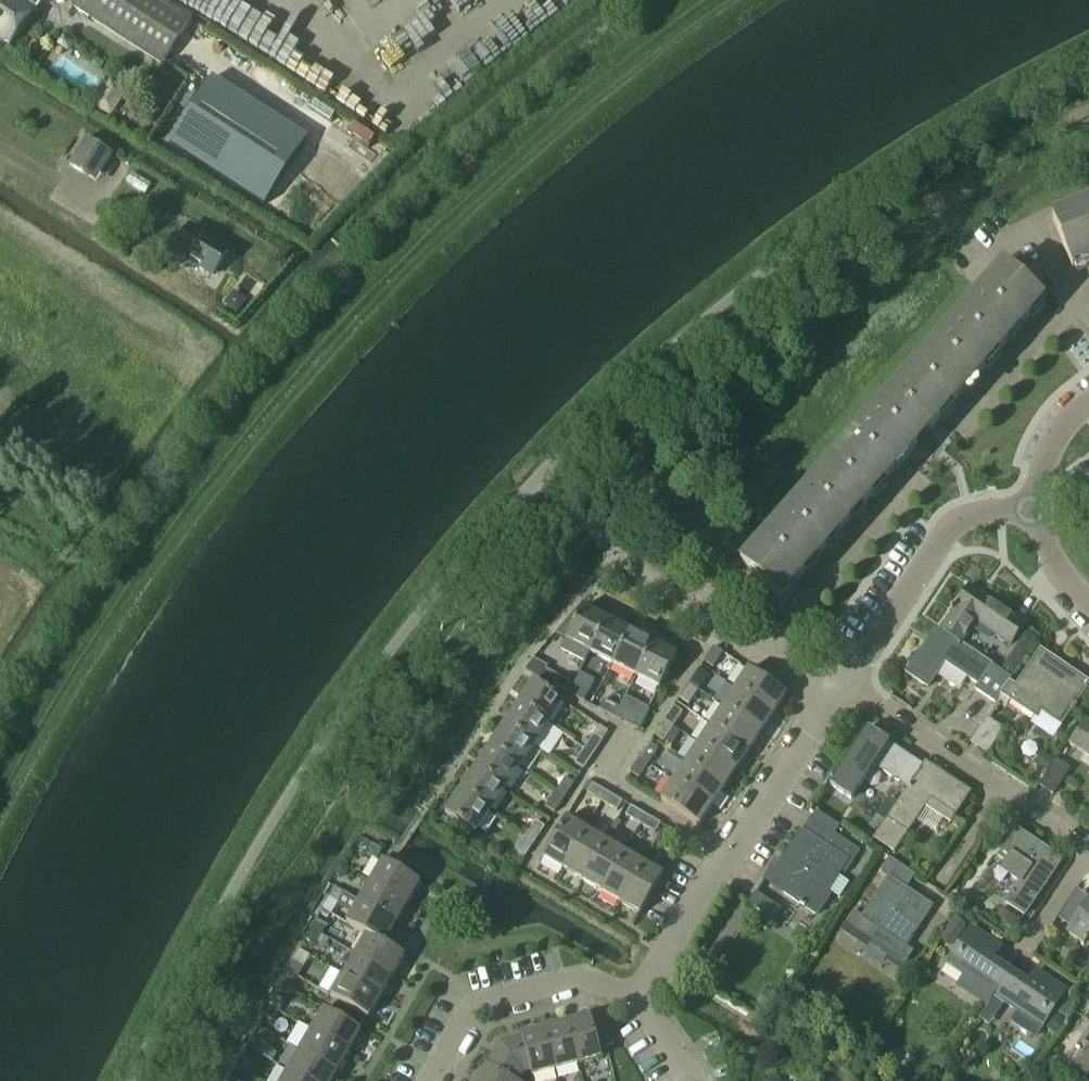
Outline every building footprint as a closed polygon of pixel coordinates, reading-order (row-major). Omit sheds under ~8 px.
[(9,45),(30,12),(34,15),(44,0),(0,0),(0,40),(9,45)] [(71,8),(162,67),(193,21),(160,0),(76,0),(71,8)] [(212,76),(168,142),(261,203),(305,137),(212,76)] [(87,138),(69,165),(96,182),(113,156),(87,138)] [(1053,219),(1073,270),(1088,264),(1088,205),(1053,219)] [(228,252),(193,230),(178,253),(213,276),(228,252)] [(740,565),(741,566),(781,601),(939,422),(941,420),(1043,303),(1002,267),(740,565)] [(969,587),(940,631),(939,632),(960,646),(962,645),(976,623),(1010,646),(1025,624),(969,587)] [(585,665),(590,653),(607,620),(583,608),(566,640),(560,653),(585,665)] [(613,665),(630,632),(607,620),(590,653),(613,665)] [(992,666),(962,645),(960,646),(939,632),(940,631),(936,629),(906,674),(927,688),(945,663),(978,686),(975,690),(995,703),(1008,683),(1011,679),(991,667),(992,666)] [(636,677),(653,644),(630,632),(613,665),(636,677)] [(653,644),(636,677),(660,689),(677,656),(653,644)] [(714,647),(704,662),(713,668),(723,654),(714,647)] [(1015,688),(1008,683),(995,703),(1000,695),(1036,719),(1041,712),(1061,725),(1088,684),(1040,651),(1015,688)] [(555,682),(558,676),(547,670),(541,679),(553,686),(555,682)] [(689,685),(698,691),(708,676),(699,670),(689,685)] [(735,689),(774,715),(786,696),(748,670),(735,689)] [(569,694),(574,685),(558,676),(555,682),(553,686),(569,694)] [(533,682),(518,705),(549,726),(564,703),(533,682)] [(589,693),(574,685),(569,694),(584,702),(589,693)] [(688,706),(698,691),(689,685),(679,700),(688,706)] [(774,715),(735,689),(723,708),(761,733),(774,715)] [(599,710),(615,718),(620,709),(604,700),(599,710)] [(549,726),(518,705),(503,727),(534,748),(549,726)] [(664,721),(673,728),(683,713),(674,707),(664,721)] [(761,733),(723,708),(711,726),(749,752),(761,733)] [(620,709),(615,718),(630,726),(635,716),(620,709)] [(987,719),(970,744),(988,756),(1004,731),(987,719)] [(664,742),(673,728),(664,721),(655,736),(664,742)] [(1086,722),(1070,745),(1088,758),(1088,724),(1086,722)] [(749,752),(711,726),(698,745),(737,770),(749,752)] [(534,748),(503,727),(489,749),(520,769),(534,748)] [(923,767),(889,744),(867,730),(830,786),(851,800),(874,766),(908,789),(909,789),(923,767)] [(584,750),(593,756),(603,741),(594,735),(584,750)] [(649,744),(639,759),(649,765),(659,750),(649,744)] [(737,770),(698,745),(686,764),(724,789),(737,770)] [(520,769),(489,749),(474,770),(505,791),(520,769)] [(584,770),(593,756),(584,750),(575,764),(584,770)] [(1042,753),(1034,766),(1047,774),(1055,762),(1055,761),(1042,753)] [(649,765),(639,759),(630,773),(639,779),(649,765)] [(1055,762),(1047,774),(1039,787),(1053,796),(1070,770),(1056,760),(1055,761),(1055,762)] [(724,789),(686,764),(674,782),(712,807),(724,789)] [(925,764),(923,767),(909,789),(908,789),(874,839),(894,852),(925,806),(950,823),(970,794),(925,764)] [(505,791),(474,770),(460,792),(491,812),(505,791)] [(556,793),(565,799),(574,784),(565,778),(556,793)] [(699,826),(712,807),(674,782),(661,800),(699,826)] [(603,803),(608,794),(593,785),(587,794),(603,803)] [(476,835),(491,812),(460,792),(445,814),(476,835)] [(555,814),(565,799),(556,793),(546,807),(555,814)] [(623,802),(608,794),(603,803),(617,812),(623,802)] [(641,825),(646,816),(631,807),(626,816),(641,825)] [(661,825),(646,816),(641,825),(656,834),(661,825)] [(563,870),(586,830),(566,819),(543,858),(563,870)] [(536,822),(527,836),(536,842),(545,828),(536,822)] [(685,838),(670,829),(664,839),(679,848),(685,838)] [(582,881),(605,842),(586,830),(563,870),(582,881)] [(1003,852),(1011,857),(1002,870),(1019,881),(1005,903),(1025,916),(1062,860),(1017,830),(1003,852)] [(801,831),(775,872),(792,884),(786,894),(803,905),(802,906),(807,909),(807,908),(820,916),(832,897),(828,895),(843,871),(847,874),(860,852),(835,836),(827,848),(801,831)] [(536,842),(527,836),(517,851),(526,857),(536,842)] [(601,892),(625,853),(605,842),(582,881),(601,892)] [(372,846),(366,856),(376,862),(382,852),(372,846)] [(620,904),(643,864),(625,853),(601,892),(620,904)] [(855,912),(847,924),(906,963),(914,952),(906,947),(932,907),(906,890),(915,876),(890,858),(889,859),(880,874),(888,879),(862,917),(855,912)] [(371,882),(408,904),(420,883),(383,862),(371,882)] [(663,876),(643,864),(620,904),(640,915),(663,876)] [(339,865),(333,875),(339,878),(346,877),(350,871),(339,865)] [(396,925),(408,904),(371,882),(359,903),(396,925)] [(339,905),(345,894),(334,888),(329,899),(339,905)] [(755,894),(748,904),(758,910),(764,901),(755,894)] [(1088,946),(1088,901),(1068,933),(1088,946)] [(367,936),(384,945),(396,925),(359,903),(347,924),(367,936)] [(1014,933),(1021,922),(1002,909),(995,919),(1014,933)] [(957,919),(942,941),(951,947),(966,925),(957,919)] [(311,930),(322,936),(327,926),(317,920),(311,930)] [(992,999),(1010,973),(993,961),(1001,949),(972,929),(946,967),(992,999)] [(316,946),(322,936),(311,930),(306,940),(316,946)] [(355,956),(392,978),(405,956),(384,945),(367,936),(355,956)] [(380,998),(392,978),(355,956),(343,976),(380,998)] [(294,962),(288,972),(299,978),(304,968),(294,962)] [(1027,984),(1010,973),(992,999),(1022,1019),(1020,1021),(1018,1025),(1019,1030),(1020,1034),(1023,1037),(1026,1038),(1031,1038),(1035,1037),(1039,1033),(1041,1027),(1065,991),(1035,972),(1027,984)] [(368,1019),(380,998),(343,976),(331,997),(368,1019)] [(285,1002),(292,991),(281,985),(275,996),(285,1002)] [(279,1012),(285,1002),(275,996),(269,1006),(279,1012)] [(774,1005),(764,998),(758,1007),(768,1013),(774,1005)] [(274,1022),(279,1012),(269,1006),(264,1016),(274,1022)] [(312,1031),(349,1053),(361,1031),(324,1010),(312,1031)] [(567,1024),(578,1065),(602,1059),(600,1050),(614,1046),(606,1015),(592,1019),(591,1017),(567,1024)] [(1056,1016),(1047,1030),(1056,1036),(1065,1023),(1056,1016)] [(578,1065),(567,1024),(545,1030),(555,1071),(578,1065)] [(521,1036),(522,1040),(523,1039),(531,1073),(532,1077),(555,1071),(545,1030),(521,1036)] [(1079,1080),(1083,1080),(1088,1073),(1088,1030),(1062,1070),(1079,1080)] [(300,1051),(337,1073),(349,1053),(312,1031),(300,1051)] [(252,1038),(247,1048),(257,1053),(262,1043),(252,1038)] [(488,1066),(513,1080),(520,1080),(524,1075),(531,1073),(523,1039),(522,1040),(501,1045),(488,1066)] [(257,1053),(247,1048),(241,1058),(251,1063),(257,1053)] [(304,1080),(332,1080),(337,1073),(300,1051),(288,1072),(304,1080)] [(488,1066),(487,1066),(478,1080),(513,1080),(488,1066)] [(288,1072),(283,1080),(304,1080),(288,1072)]
